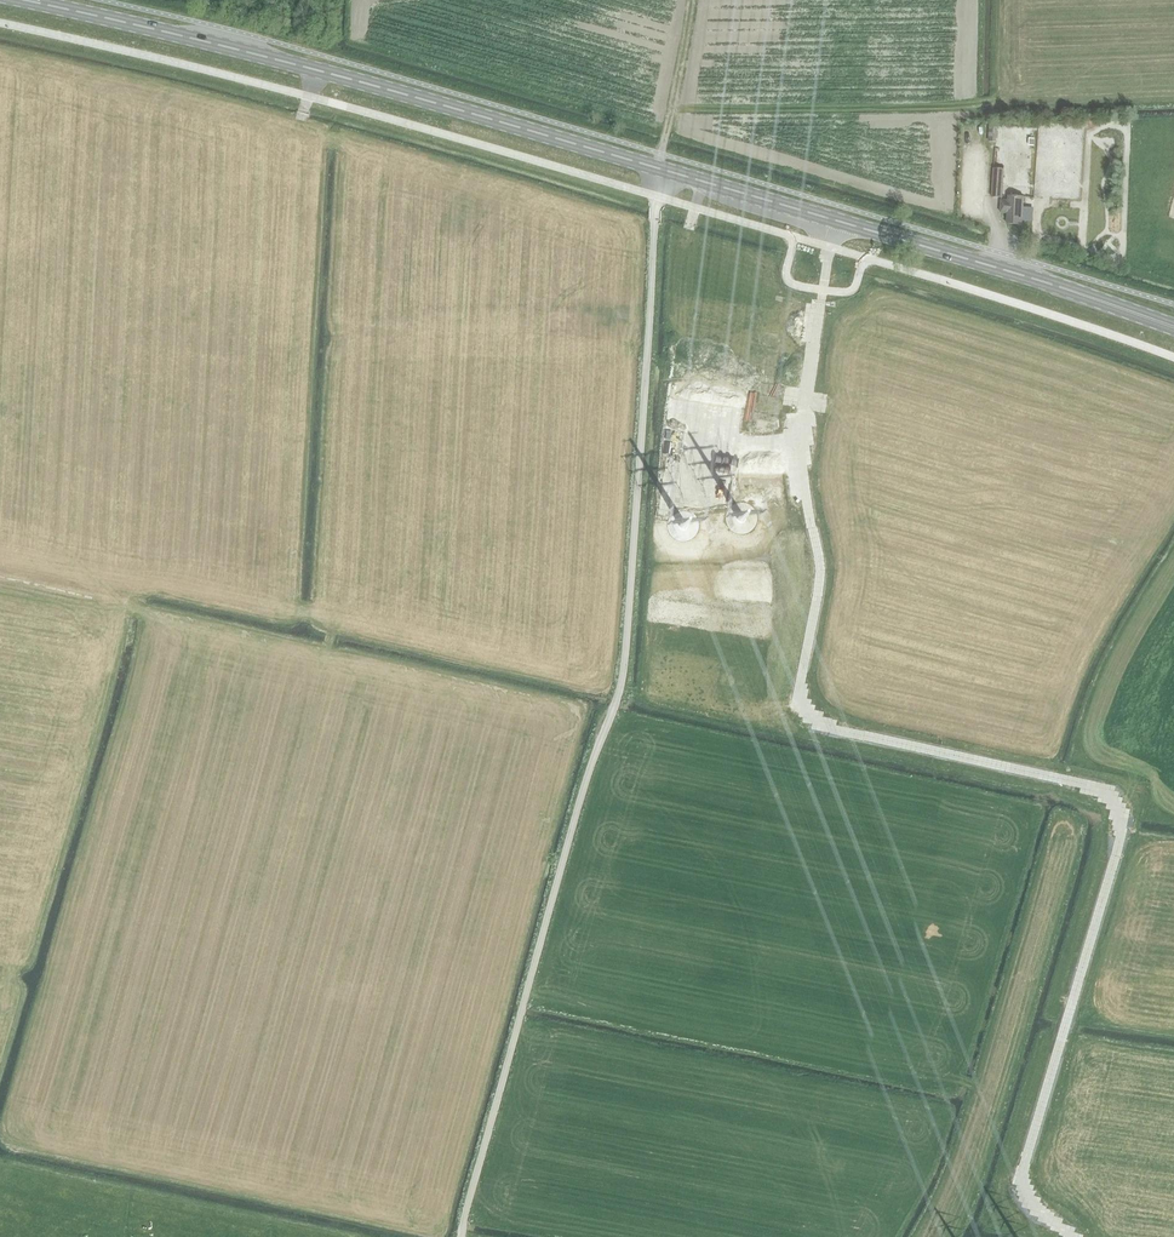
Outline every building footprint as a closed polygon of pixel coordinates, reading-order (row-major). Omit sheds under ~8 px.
[(997,142),(998,128),(988,127),(987,142),(997,142)] [(993,168),(991,197),(1002,198),(1004,168),(993,168)] [(1021,224),(1023,197),(1008,196),(1008,201),(1001,200),(1000,212),(1007,213),(1006,224),(1021,224)]
